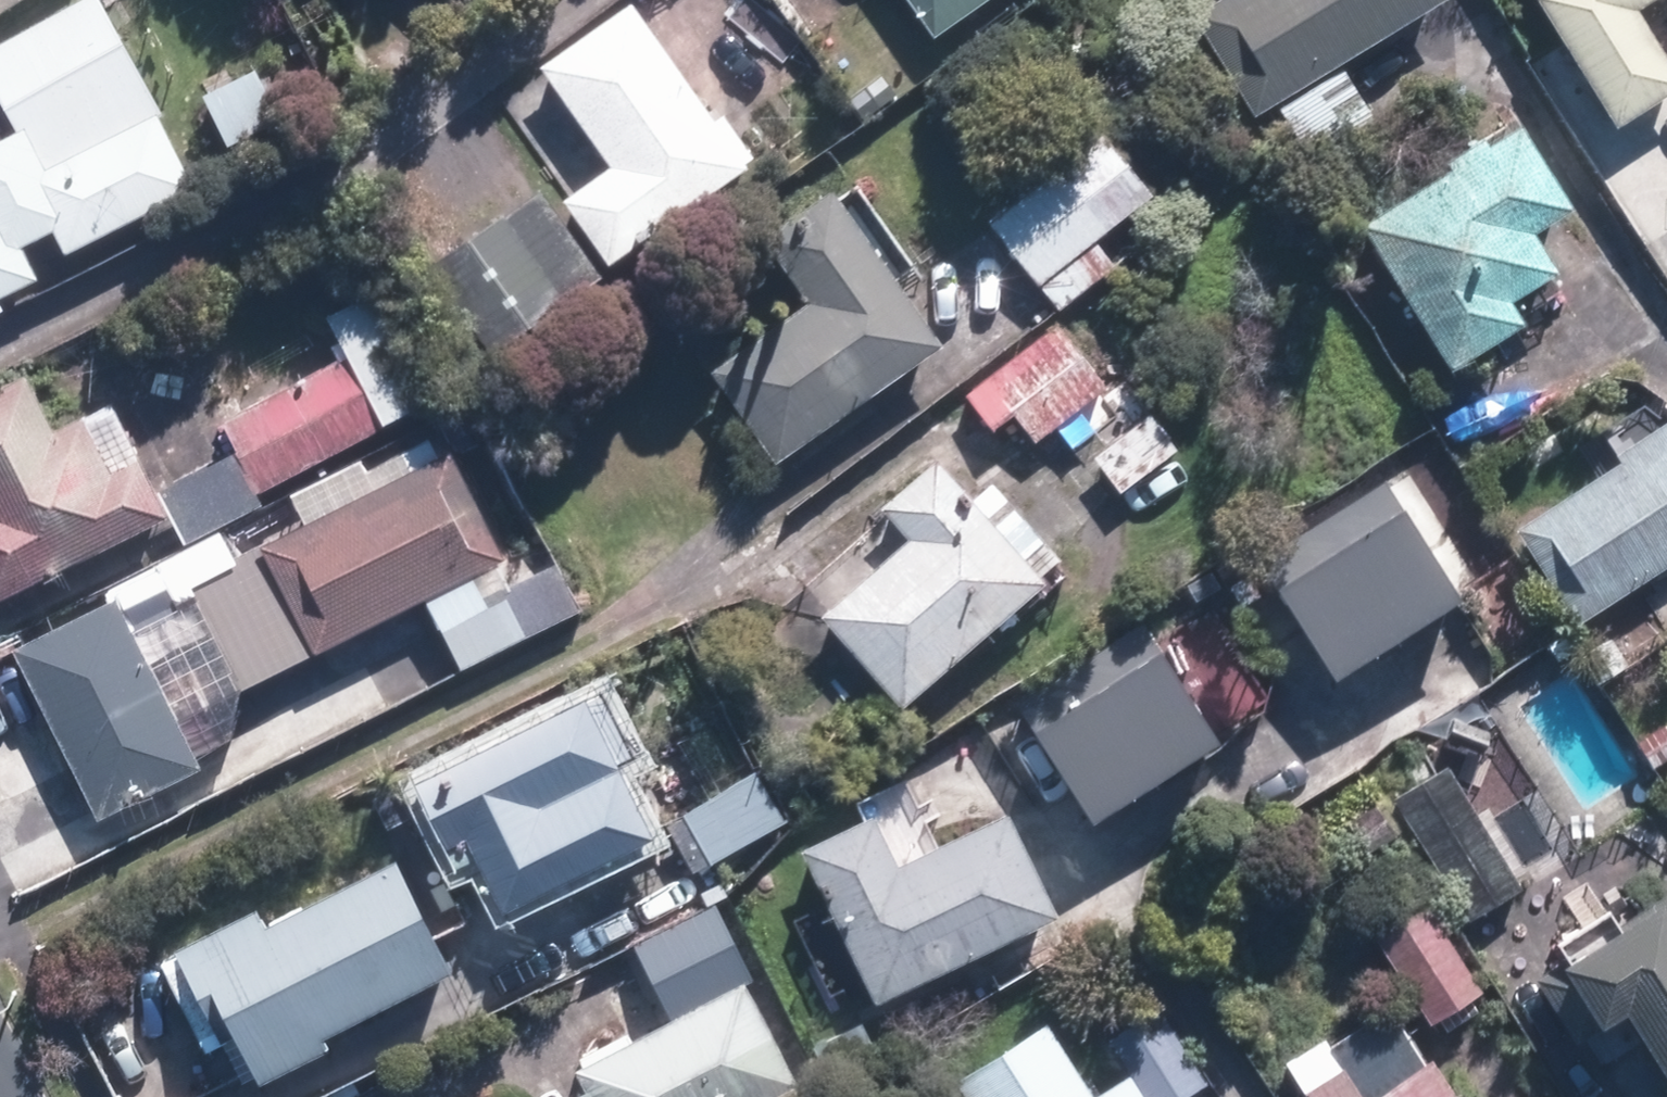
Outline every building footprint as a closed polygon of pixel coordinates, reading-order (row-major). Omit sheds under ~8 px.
[(48,275),(32,242),(63,226),(75,250),(206,186),(169,112),(114,0),(97,0),(0,47),(0,87),(20,128),(0,138),(0,299),(48,275)] [(572,197),(619,261),(765,156),(732,111),(724,116),(640,0),(639,0),(550,64),(621,162),(572,197)] [(948,56),(907,0),(877,0),(817,44),(869,114),(948,56)] [(940,32),(987,0),(918,0),(940,32)] [(1443,0),(1224,0),(1201,14),(1262,112),(1443,0)] [(1621,121),(1666,94),(1666,43),(1642,2),(1645,0),(1549,0),(1621,121)] [(264,65),(211,91),(237,144),(290,118),(264,65)] [(1381,116),(1351,68),(1286,108),(1315,156),(1381,116)] [(1543,225),(1581,202),(1531,122),(1497,143),(1492,135),(1452,160),(1457,168),(1371,221),(1459,364),(1534,318),(1519,294),(1567,265),(1543,225)] [(1116,135),(995,220),(1058,309),(1179,224),(1116,135)] [(610,274),(546,186),(424,274),(487,362),(610,274)] [(772,235),(817,298),(719,367),(784,459),(952,341),(887,249),(885,250),(841,187),(772,235)] [(338,312),(393,419),(445,393),(390,286),(338,312)] [(1087,348),(1085,350),(1064,322),(972,391),(998,425),(1018,410),(1041,439),(1114,384),(1087,348)] [(228,418),(264,489),(390,425),(354,355),(228,418)] [(173,512),(146,458),(119,472),(89,413),(62,427),(34,371),(0,388),(0,599),(173,512)] [(1125,489),(1181,446),(1155,412),(1098,454),(1125,489)] [(1624,450),(1631,460),(1525,526),(1583,619),(1666,566),(1666,423),(1624,450)] [(458,449),(288,534),(242,557),(227,529),(163,561),(180,595),(194,587),(244,687),(333,642),(334,645),(512,555),(458,449)] [(892,502),(920,535),(831,611),(909,702),(1054,578),(1048,571),(1065,556),(1001,481),(983,496),(977,489),(948,455),(892,502)] [(267,502),(244,457),(169,495),(192,540),(267,502)] [(1273,553),(1304,601),(1349,673),(1475,593),(1417,502),(1411,506),(1393,478),(1273,553)] [(490,597),(479,576),(433,600),(447,629),(450,627),(470,665),(501,649),(502,650),(586,608),(562,561),(490,597)] [(162,565),(124,585),(146,629),(185,610),(162,565)] [(123,595),(22,645),(109,815),(209,765),(123,595)] [(1029,695),(1060,743),(1106,814),(1231,735),(1173,644),(1167,648),(1149,619),(1029,695)] [(1620,637),(1588,655),(1603,680),(1635,662),(1620,637)] [(639,751),(609,689),(598,694),(596,692),(426,775),(469,862),(488,853),(513,904),(664,830),(628,757),(639,751)] [(1658,764),(1666,759),(1666,725),(1644,737),(1658,764)] [(1451,764),(1399,796),(1474,917),(1527,885),(1451,764)] [(674,825),(699,869),(789,818),(764,774),(674,825)] [(1015,807),(908,860),(882,809),(809,846),(884,997),(950,965),(951,967),(1066,911),(1015,807)] [(229,1032),(243,1025),(270,1078),(339,1044),(332,1030),(462,965),(406,854),(275,920),(266,903),(186,944),(189,950),(170,959),(209,1037),(227,1028),(229,1032)] [(1655,907),(1603,939),(1599,942),(1597,939),(1543,972),(1584,1038),(1637,1005),(1637,1004),(1641,1002),(1666,1043),(1666,891),(1651,900),(1655,907)] [(1381,929),(1436,1018),(1488,985),(1433,897),(1381,929)] [(642,944),(678,1012),(758,969),(722,902),(642,944)] [(598,1085),(583,1093),(585,1096),(773,1096),(804,1081),(751,980),(588,1065),(598,1085)] [(1163,1096),(1180,1096),(1209,1079),(1164,1007),(1122,1032),(1163,1096)] [(1139,1069),(1101,1092),(1055,1019),(965,1075),(979,1096),(1156,1096),(1139,1069)] [(1332,1033),(1292,1058),(1316,1096),(1372,1096),(1332,1033)] [(1440,1055),(1374,1096),(1467,1096),(1440,1055)]
